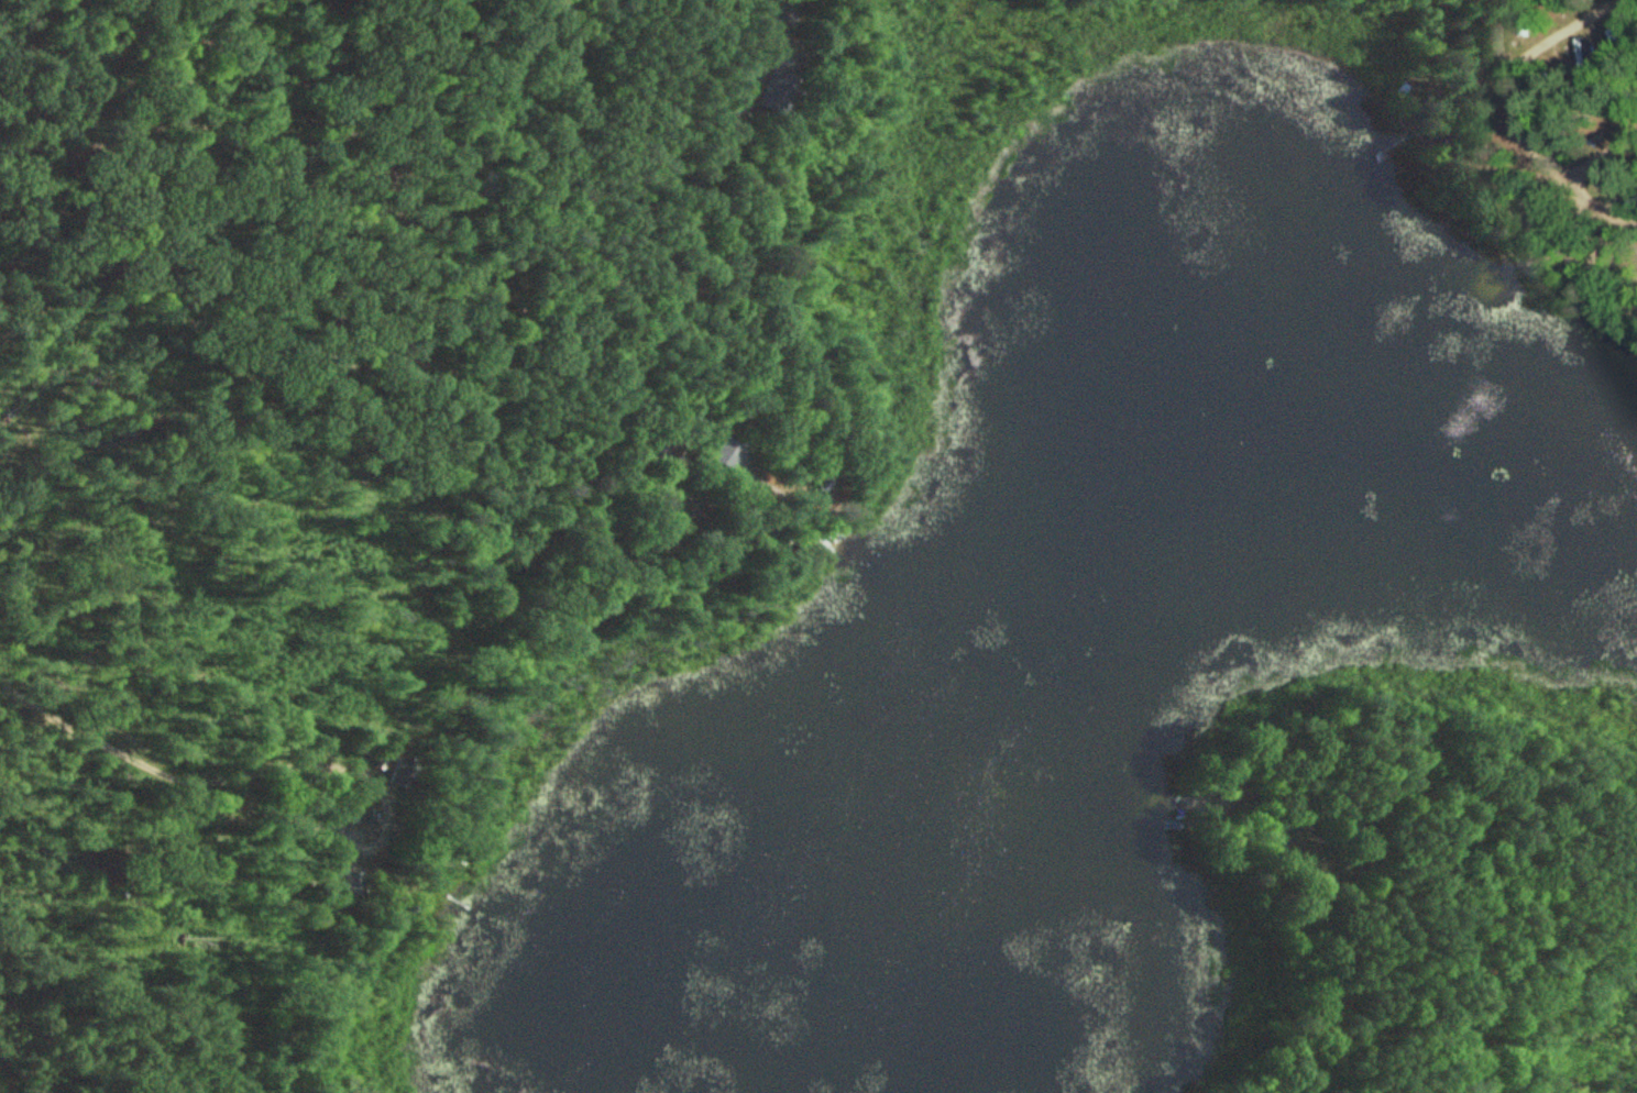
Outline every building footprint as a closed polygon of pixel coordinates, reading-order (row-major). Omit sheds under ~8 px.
[(765,89),(785,100),(795,80),(774,69),(765,89)] [(411,792),(422,767),(403,759),(392,783),(411,792)]
